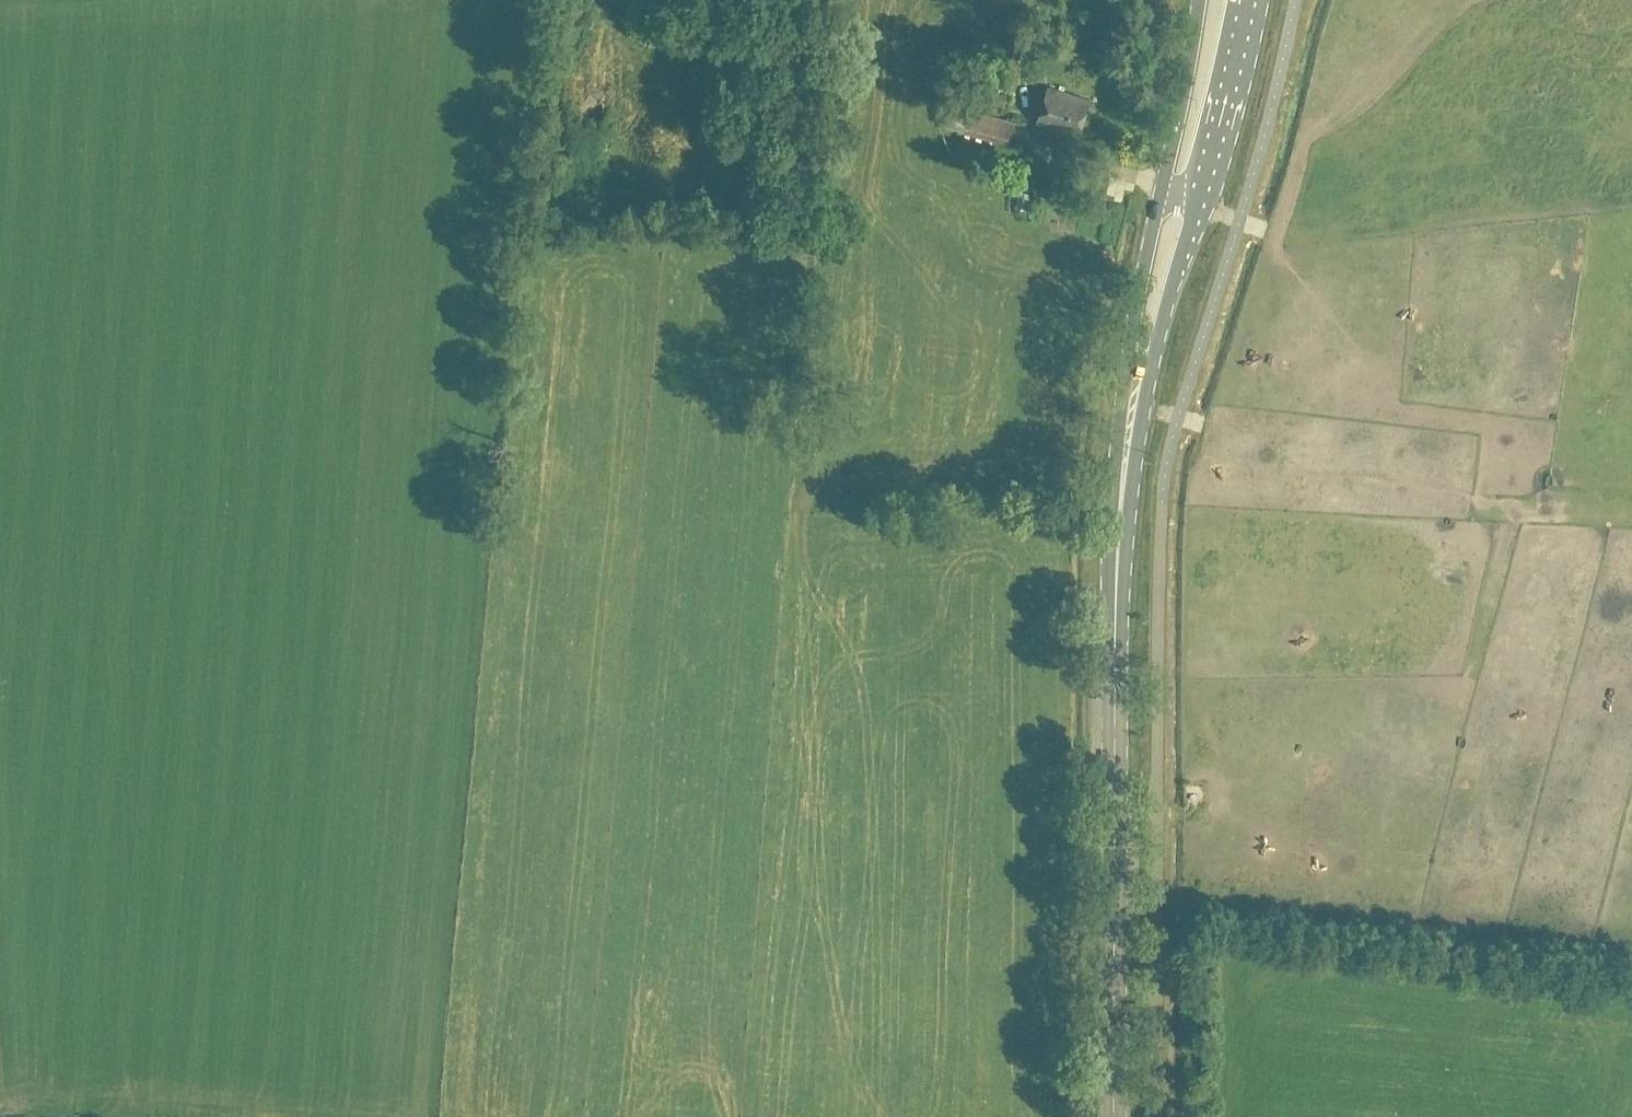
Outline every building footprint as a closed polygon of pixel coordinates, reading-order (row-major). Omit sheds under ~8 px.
[(949,106),(944,128),(995,141),(994,143),(1009,146),(1012,134),(1018,135),(1020,124),(1014,122),(986,114),(970,110),(970,113),(966,112),(956,109),(958,103),(968,106),(972,89),(955,85),(953,94),(949,93),(946,105),(949,106)] [(1049,87),(1038,123),(1078,135),(1089,99),(1049,87)] [(976,91),(971,107),(983,109),(985,101),(992,103),(989,112),(1000,114),(1003,102),(990,98),(990,96),(976,91)]
